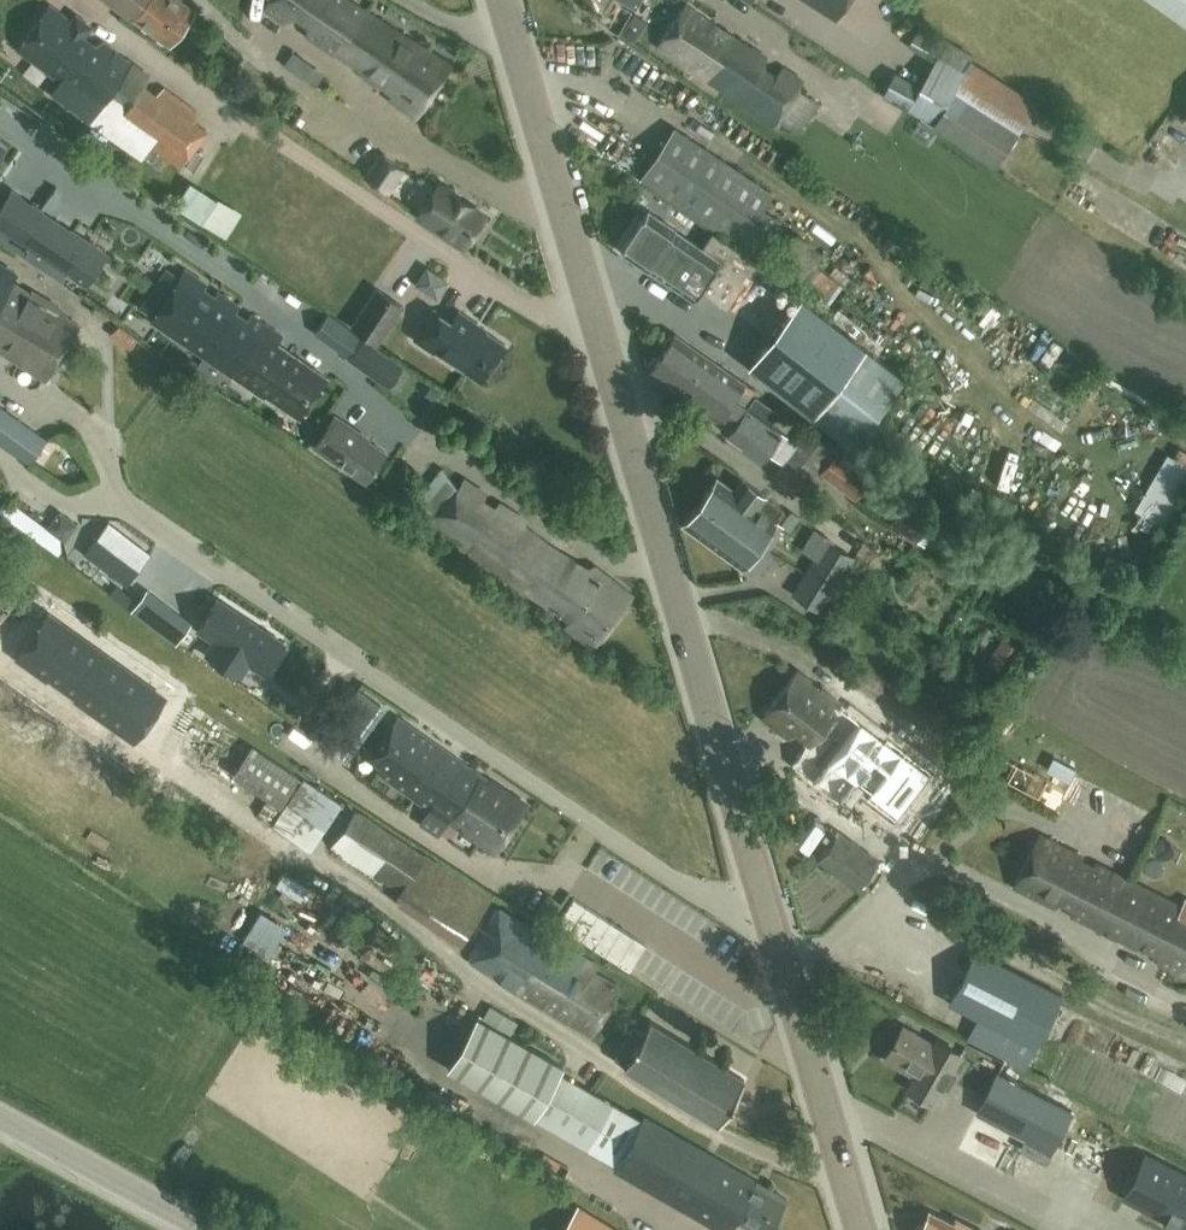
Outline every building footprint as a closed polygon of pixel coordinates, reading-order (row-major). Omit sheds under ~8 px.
[(194,10),(180,0),(104,0),(131,20),(133,17),(169,44),(194,10)] [(362,11),(345,0),(267,0),(263,5),(283,21),(296,13),(309,24),(307,35),(334,52),(362,11)] [(640,0),(621,0),(635,8),(640,0)] [(836,17),(847,0),(809,0),(836,17)] [(1185,24),(1185,0),(1152,0),(1185,24)] [(750,47),(685,3),(657,45),(765,122),(772,125),(778,119),(798,132),(818,102),(799,90),(801,81),(781,67),(775,74),(764,67),(765,55),(750,45),(750,47)] [(70,22),(49,6),(16,50),(62,83),(65,79),(77,88),(66,103),(89,119),(131,63),(102,42),(94,47),(82,38),(90,27),(75,15),(70,22)] [(389,98),(414,115),(447,68),(362,11),(334,52),(354,65),(363,75),(379,88),(382,85),(393,92),(389,98)] [(1035,102),(969,60),(973,54),(919,25),(907,46),(934,61),(920,87),(893,73),(882,94),(934,122),(933,125),(995,165),(1035,102)] [(149,76),(131,63),(89,119),(142,158),(151,147),(179,167),(206,130),(194,122),(196,109),(164,87),(156,92),(144,83),(149,76)] [(756,254),(779,218),(762,207),(771,192),(675,128),(641,179),(756,254)] [(387,194),(405,169),(380,150),(362,175),(387,194)] [(173,208),(221,240),(237,215),(189,183),(173,208)] [(462,246),(484,215),(440,183),(418,215),(462,246)] [(0,210),(0,226),(21,240),(15,248),(61,279),(67,270),(86,282),(105,253),(41,210),(13,191),(0,210)] [(701,246),(646,210),(620,250),(692,297),(698,289),(727,308),(756,262),(711,232),(701,246)] [(821,251),(796,230),(767,268),(825,315),(846,289),(813,263),(821,251)] [(13,280),(17,273),(0,262),(0,299),(13,280)] [(152,321),(205,356),(239,306),(219,293),(214,300),(202,292),(207,285),(186,271),(180,279),(168,271),(143,308),(155,316),(152,321)] [(0,299),(0,355),(1,352),(43,380),(78,322),(56,310),(59,305),(32,288),(30,290),(13,280),(0,299)] [(377,343),(402,305),(376,288),(351,325),(377,343)] [(850,445),(902,377),(800,297),(747,365),(850,445)] [(984,316),(1001,326),(1010,312),(993,301),(984,316)] [(240,307),(239,306),(205,356),(261,396),(264,394),(300,418),(327,378),(275,343),(281,335),(252,315),(247,323),(235,315),(240,307)] [(450,320),(433,309),(414,338),(432,350),(433,348),(482,382),(507,345),(476,324),(478,322),(457,309),(450,320)] [(348,355),(360,336),(344,325),(331,343),(348,355)] [(109,333),(129,348),(136,339),(119,326),(109,333)] [(650,368),(647,372),(723,425),(726,420),(732,424),(726,432),(742,443),(740,446),(759,460),(780,430),(769,422),(776,412),(755,396),(750,403),(747,400),(754,389),(674,334),(672,337),(669,335),(661,346),(664,348),(657,358),(654,356),(647,366),(650,368)] [(1026,359),(1044,370),(1060,345),(1042,334),(1026,359)] [(348,357),(386,383),(400,364),(362,338),(348,357)] [(48,436),(18,416),(0,403),(0,444),(31,465),(48,436)] [(365,479),(384,451),(368,440),(369,438),(335,415),(315,445),(365,479)] [(871,477),(839,451),(840,449),(808,426),(775,474),(808,498),(818,485),(809,479),(818,467),(821,469),(818,473),(853,500),(871,477)] [(1166,531),(1185,493),(1185,468),(1162,455),(1131,513),(1166,531)] [(968,456),(945,488),(963,501),(986,468),(968,456)] [(429,513),(455,489),(439,471),(412,495),(429,513)] [(682,524),(742,567),(775,520),(783,509),(742,479),(734,490),(716,477),(682,524)] [(463,481),(433,519),(480,556),(514,583),(546,605),(569,619),(564,626),(589,646),(598,635),(630,595),(592,564),(585,567),(554,546),(518,520),(520,519),(498,504),(495,506),(494,507),(483,499),(484,497),(485,495),(464,479),(463,480),(463,481)] [(916,551),(931,536),(904,507),(889,522),(916,551)] [(789,531),(799,517),(789,511),(780,524),(789,531)] [(86,552),(127,583),(149,553),(109,522),(86,552)] [(821,609),(852,561),(826,546),(817,560),(812,558),(792,590),(821,609)] [(133,609),(140,601),(117,583),(111,592),(133,609)] [(161,630),(175,611),(148,590),(140,601),(133,609),(161,630)] [(266,672),(284,643),(265,631),(217,599),(198,628),(215,639),(206,653),(239,675),(248,660),(266,672)] [(107,655),(48,613),(17,656),(76,698),(107,655)] [(165,696),(107,655),(76,698),(135,740),(165,696)] [(798,668),(762,717),(788,737),(792,731),(804,740),(800,750),(788,764),(814,785),(862,723),(849,713),(852,709),(798,668)] [(359,697),(344,721),(333,714),(316,744),(339,757),(371,704),(359,697)] [(462,764),(398,717),(373,752),(387,762),(380,772),(428,807),(427,808),(447,820),(449,817),(462,826),(460,829),(493,851),(524,802),(462,764)] [(862,723),(814,785),(839,804),(851,788),(859,782),(872,792),(867,798),(896,821),(934,773),(888,737),(885,741),(862,723)] [(280,806),(299,776),(251,744),(232,774),(280,806)] [(1059,806),(1074,770),(1051,761),(1036,796),(1059,806)] [(300,782),(286,808),(308,820),(297,840),(314,849),(338,802),(300,782)] [(330,847),(398,892),(422,852),(355,810),(330,847)] [(856,887),(877,859),(839,831),(818,860),(856,887)] [(1085,854),(1038,831),(1011,885),(1053,907),(1057,901),(1071,908),(1069,914),(1100,930),(1127,876),(1096,860),(1093,863),(1082,858),(1085,854)] [(279,846),(284,868),(298,864),(294,843),(279,846)] [(1100,930),(1145,952),(1146,956),(1173,970),(1183,957),(1185,959),(1185,896),(1182,903),(1127,876),(1100,930)] [(592,1034),(620,988),(594,972),(597,964),(497,909),(469,957),(470,960),(592,1034)] [(1024,1068),(1035,1047),(1034,1047),(1060,994),(974,950),(947,1003),(976,1017),(965,1039),(1024,1068)] [(278,977),(298,981),(301,968),(281,964),(278,977)] [(490,1008),(483,1021),(504,1032),(511,1020),(490,1008)] [(535,1117),(564,1066),(504,1032),(483,1021),(479,1018),(447,1069),(535,1117)] [(733,1109),(717,1100),(734,1066),(640,1021),(614,1073),(725,1126),(733,1109)] [(933,1043),(903,1025),(884,1058),(914,1076),(907,1089),(931,1103),(960,1053),(936,1039),(933,1043)] [(997,1071),(957,1149),(998,1170),(1037,1092),(997,1071)] [(616,1164),(639,1120),(559,1074),(535,1117),(616,1164)] [(1067,1108),(1037,1092),(1018,1131),(1048,1146),(1067,1108)] [(639,1120),(615,1165),(613,1168),(720,1229),(728,1229),(734,1219),(753,1229),(768,1229),(786,1199),(642,1116),(639,1120)] [(1124,1200),(1163,1220),(1162,1222),(1176,1229),(1177,1227),(1183,1229),(1185,1229),(1185,1177),(1147,1157),(1124,1200)] [(568,1228),(566,1229),(621,1229),(582,1205),(568,1228)] [(928,1211),(919,1229),(978,1229),(954,1218),(952,1222),(928,1211)] [(375,1229),(395,1229),(381,1221),(375,1229)]
